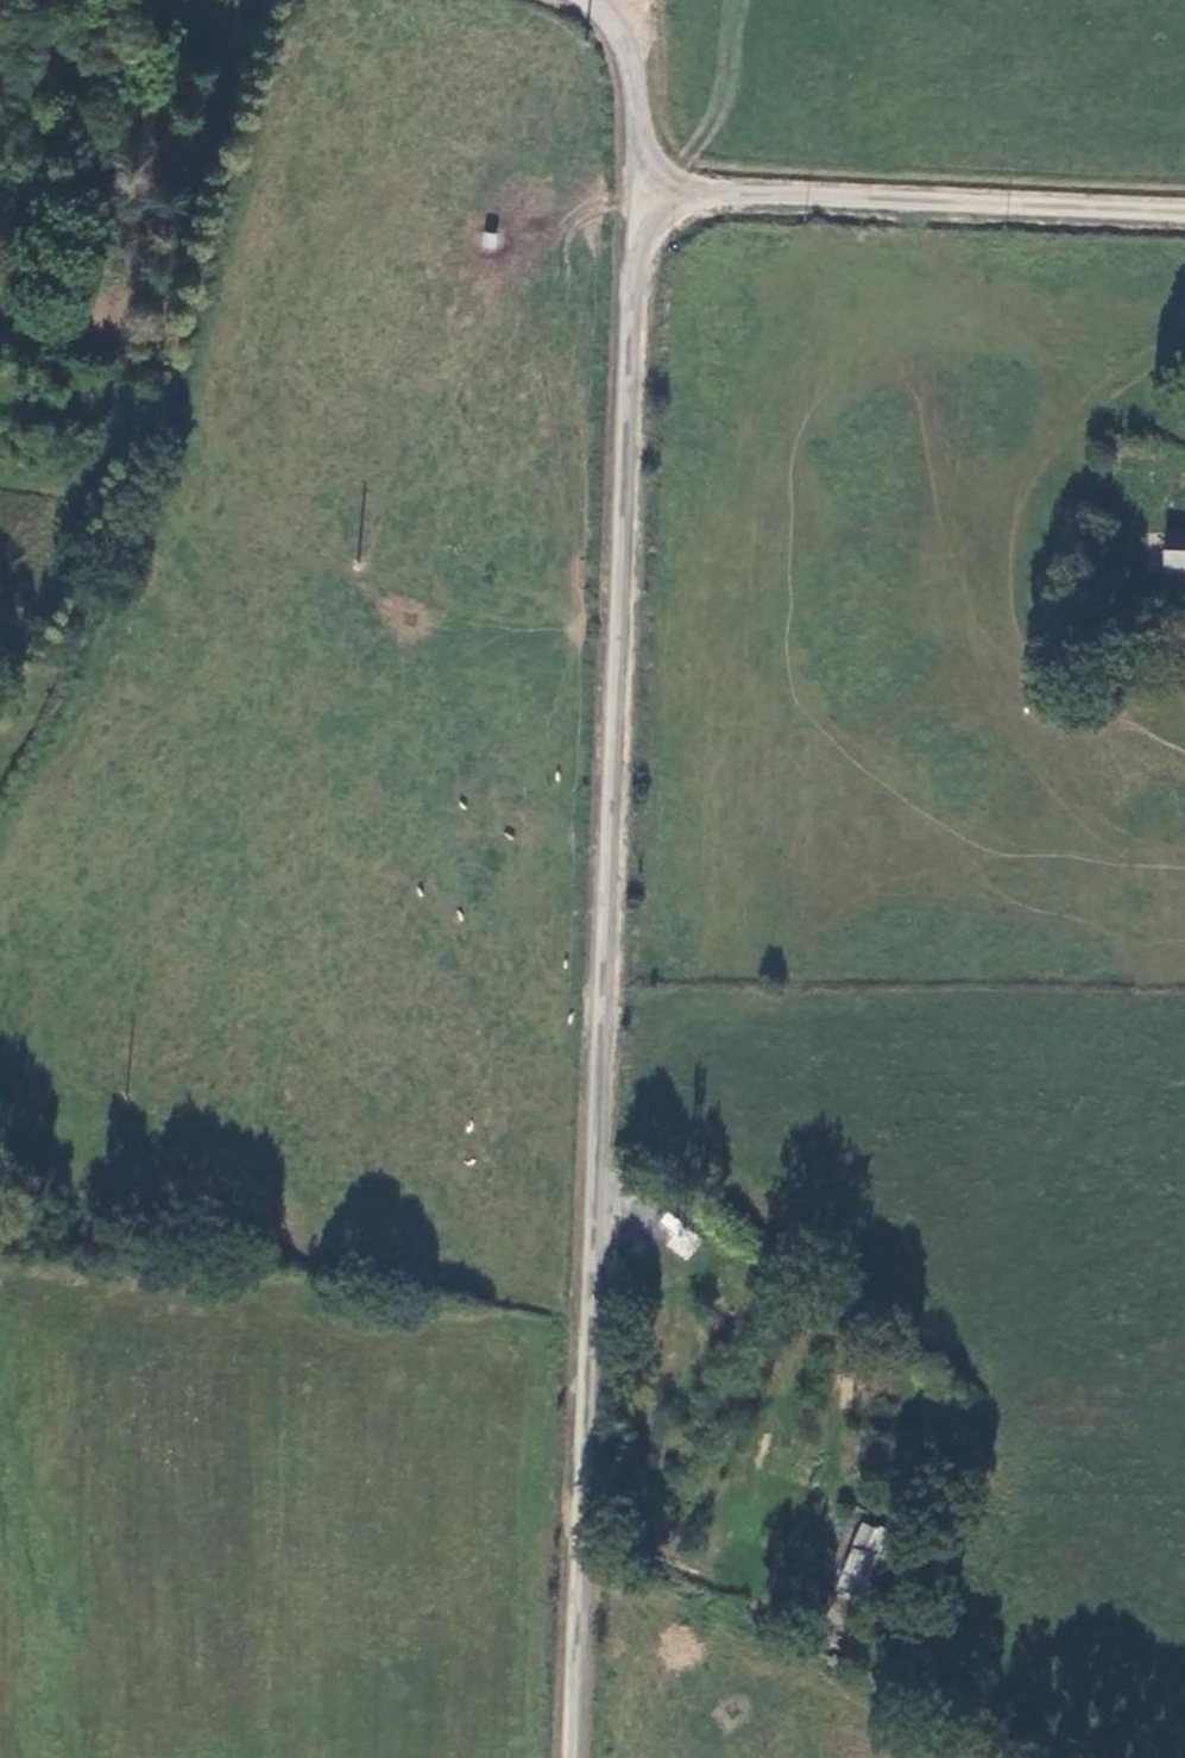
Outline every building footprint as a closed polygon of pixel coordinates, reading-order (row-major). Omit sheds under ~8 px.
[(1159,531),(1159,575),(1184,574),(1184,530),(1159,531)] [(841,1588),(869,1593),(882,1528),(854,1522),(841,1588)]
